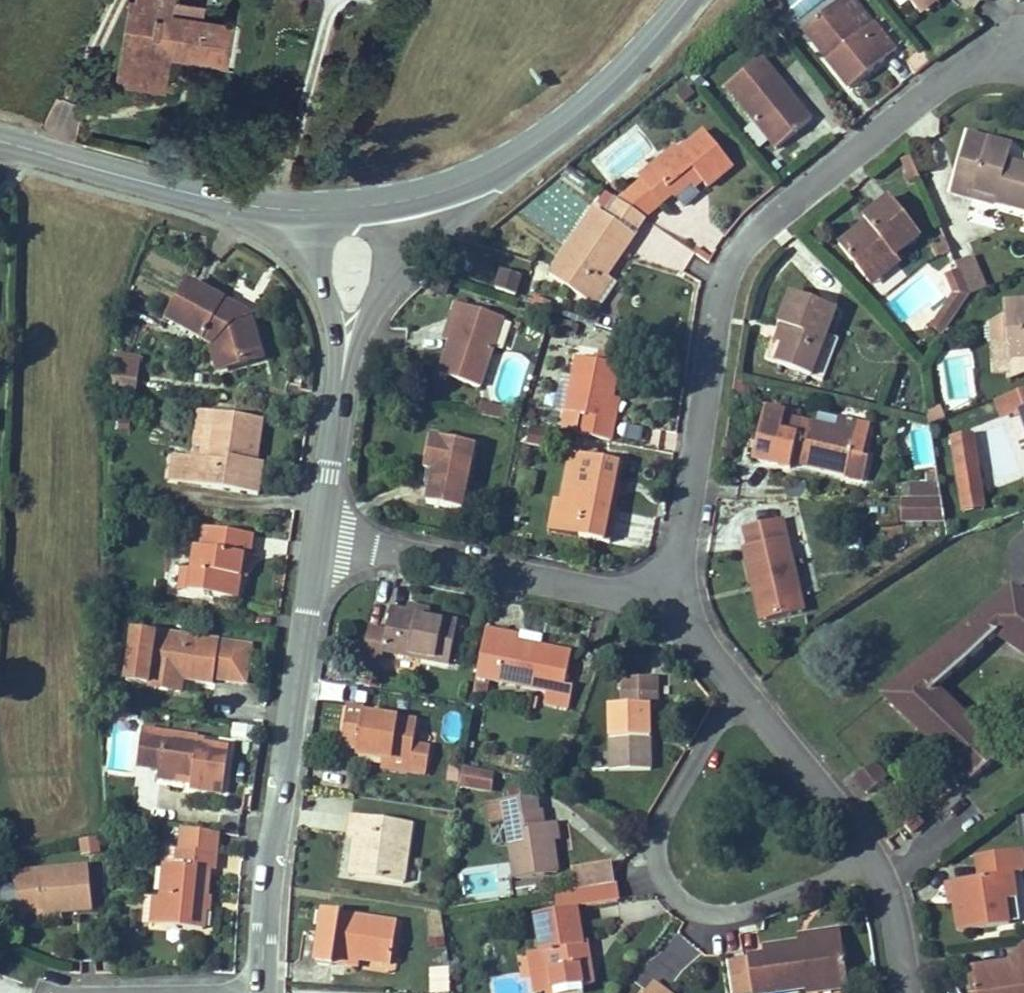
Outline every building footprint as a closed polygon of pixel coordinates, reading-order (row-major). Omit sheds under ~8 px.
[(173,16),(176,1),(176,0),(136,0),(123,78),(163,85),(168,49),(225,58),(230,25),(202,20),(173,16)] [(917,11),(931,0),(909,0),(917,11)] [(917,11),(922,16),(941,0),(931,0),(917,11)] [(173,16),(202,20),(205,5),(176,1),(173,16)] [(826,60),(849,88),(896,51),(874,22),(861,32),(837,2),(810,24),(834,54),(826,60)] [(810,24),(803,29),(826,60),(834,54),(810,24)] [(916,74),(931,61),(922,49),(906,62),(916,74)] [(762,58),(726,87),(777,149),(812,121),(802,108),(798,111),(783,93),(787,90),(762,58)] [(802,108),(787,90),(783,93),(798,111),(802,108)] [(679,151),(642,181),(661,206),(673,196),(675,198),(692,184),(699,178),(703,182),(708,188),(734,167),(704,131),(679,151)] [(968,132),(952,192),(973,198),(976,190),(997,195),(996,201),(1023,209),(1023,164),(1021,173),(1006,169),(1009,160),(1013,144),(968,132)] [(638,177),(642,181),(679,151),(676,147),(638,177)] [(1009,160),(1006,169),(1021,173),(1023,164),(1009,160)] [(692,184),(696,188),(703,182),(699,178),(692,184)] [(976,190),(973,198),(995,204),(996,201),(997,195),(976,190)] [(890,198),(864,219),(867,223),(872,229),(867,233),(862,227),(839,245),(866,278),(881,266),(887,273),(901,262),(896,256),(921,236),(890,198)] [(647,220),(618,200),(610,212),(638,232),(647,220)] [(595,209),(550,276),(590,302),(602,284),(594,278),(598,272),(607,277),(636,236),(595,209)] [(867,223),(862,227),(867,233),(872,229),(867,223)] [(881,266),(866,278),(872,285),(887,273),(881,266)] [(523,277),(503,270),(496,289),(517,296),(523,277)] [(947,275),(955,295),(970,295),(959,270),(947,275)] [(602,284),(590,302),(595,306),(612,281),(607,277),(598,272),(594,278),(602,284)] [(228,304),(189,283),(173,313),(168,321),(169,322),(211,345),(219,372),(263,359),(251,317),(234,321),(222,314),(228,304)] [(837,310),(791,292),(765,360),(823,381),(839,339),(827,335),(837,310)] [(970,295),(955,295),(932,327),(942,336),(970,295)] [(504,319),(456,303),(451,318),(458,320),(451,341),(439,374),(481,388),(504,319)] [(234,321),(251,317),(228,304),(222,314),(234,321)] [(1006,314),(1023,313),(1023,304),(1005,305),(1006,314)] [(1006,314),(1006,323),(990,324),(986,330),(986,341),(991,346),(1007,345),(1009,380),(1023,374),(1023,313),(1006,314)] [(458,320),(451,318),(444,339),(451,341),(458,320)] [(577,435),(612,441),(616,421),(610,420),(614,398),(620,366),(615,365),(617,356),(598,352),(597,361),(577,357),(573,377),(566,411),(566,412),(581,415),(577,435)] [(114,357),(109,377),(134,381),(137,361),(114,357)] [(573,377),(561,374),(554,409),(566,411),(573,377)] [(134,381),(109,377),(108,395),(132,399),(134,381)] [(1006,397),(1013,416),(1018,414),(1023,429),(1023,390),(1006,397)] [(1006,397),(995,401),(1004,420),(1013,416),(1006,397)] [(620,399),(614,398),(610,420),(616,421),(620,399)] [(495,408),(482,405),(480,415),(493,417),(495,408)] [(495,408),(493,417),(505,420),(507,410),(495,408)] [(786,413),(766,408),(757,446),(755,457),(754,460),(791,468),(792,460),(847,473),(846,477),(864,481),(869,458),(863,457),(852,454),(856,435),(856,434),(836,429),(785,417),(786,413)] [(942,409),(929,415),(930,425),(946,419),(942,409)] [(201,411),(194,458),(209,461),(216,413),(201,411)] [(194,458),(178,456),(178,458),(174,482),(174,483),(259,496),(264,464),(257,463),(252,462),(253,456),(258,457),(263,420),(216,413),(209,461),(194,458)] [(839,418),(836,429),(856,434),(859,422),(839,418)] [(867,438),(856,435),(852,454),(863,457),(867,438)] [(952,438),(959,483),(980,480),(973,435),(952,438)] [(477,446),(432,437),(428,458),(437,460),(435,471),(428,503),(464,510),(477,446)] [(757,446),(751,444),(749,455),(755,457),(757,446)] [(580,450),(579,455),(591,458),(593,452),(580,450)] [(579,455),(574,454),(564,503),(557,501),(550,532),(611,543),(617,512),(611,510),(616,483),(620,464),(598,459),(591,458),(579,455)] [(174,482),(178,458),(172,457),(169,481),(174,482)] [(437,460),(428,458),(426,469),(435,471),(437,460)] [(941,498),(938,473),(926,474),(926,498),(941,498)] [(980,480),(959,483),(964,513),(984,510),(980,480)] [(623,484),(616,483),(611,510),(617,512),(623,484)] [(945,521),(941,498),(926,498),(901,498),(902,521),(945,521)] [(782,520),(745,528),(749,548),(744,549),(753,585),(759,584),(767,621),(804,613),(782,520)] [(254,536),(206,528),(202,549),(197,548),(193,570),(190,593),(237,600),(241,577),(244,556),(251,557),(254,536)] [(248,578),(251,557),(244,556),(241,577),(248,578)] [(183,568),(179,591),(190,593),(193,570),(183,568)] [(753,585),(761,622),(767,621),(759,584),(753,585)] [(1013,589),(913,673),(931,692),(933,689),(997,635),(1023,653),(1023,596),(1013,589)] [(409,605),(407,612),(428,617),(429,609),(409,605)] [(407,612),(391,609),(387,632),(369,628),(361,666),(380,670),(384,653),(450,666),(458,623),(428,617),(407,612)] [(520,636),(486,629),(476,678),(490,681),(547,693),(544,704),(569,709),(573,688),(565,686),(572,653),(538,646),(519,642),(520,636)] [(155,635),(135,632),(127,681),(148,684),(150,674),(183,679),(214,683),(214,678),(231,681),(236,644),(156,632),(155,635)] [(520,636),(519,642),(538,646),(540,640),(520,636)] [(252,647),(236,644),(231,681),(247,683),(252,647)] [(913,673),(885,696),(972,779),(1003,754),(933,689),(931,692),(913,673)] [(183,679),(150,674),(148,684),(148,686),(182,691),(183,679)] [(487,696),(490,681),(476,678),(473,693),(487,696)] [(623,679),(623,707),(610,707),(611,771),(651,770),(650,708),(658,707),(659,678),(623,679)] [(365,710),(348,707),(341,746),(357,749),(356,754),(383,758),(411,762),(410,769),(427,771),(430,748),(414,745),(417,722),(364,714),(365,710)] [(199,740),(143,732),(137,766),(159,769),(193,774),(191,783),(190,789),(223,794),(230,749),(203,745),(198,745),(199,740)] [(411,762),(383,758),(382,768),(426,775),(427,771),(410,769),(411,762)] [(464,765),(463,787),(494,788),(495,767),(464,765)] [(159,769),(157,779),(191,783),(193,774),(159,769)] [(537,795),(503,801),(516,879),(558,873),(553,841),(551,823),(544,824),(541,810),(539,811),(537,795)] [(352,816),(349,838),(355,839),(354,850),(360,851),(356,877),(404,884),(413,824),(352,816)] [(551,823),(553,841),(560,840),(557,822),(551,823)] [(209,870),(214,870),(218,834),(182,828),(181,850),(167,849),(162,899),(146,897),(144,924),(204,930),(205,911),(207,898),(209,870)] [(100,837),(80,838),(81,853),(101,852),(100,837)] [(1021,849),(981,855),(984,877),(979,878),(946,883),(948,898),(955,897),(956,903),(960,932),(1005,925),(1002,901),(1007,900),(1017,899),(1013,873),(1023,872),(1021,849)] [(360,851),(354,850),(351,876),(356,877),(360,851)] [(981,855),(976,856),(979,878),(984,877),(981,855)] [(89,867),(15,874),(19,917),(61,914),(93,911),(89,867)] [(615,885),(584,890),(587,907),(587,908),(619,903),(615,885)] [(558,894),(561,912),(578,909),(587,908),(587,907),(584,890),(558,894)] [(1007,900),(1002,901),(1005,925),(1010,924),(1007,900)] [(561,912),(536,916),(541,954),(541,956),(548,955),(554,992),(586,986),(593,985),(589,952),(585,953),(583,942),(578,909),(561,912)] [(397,924),(324,913),(316,962),(332,964),(332,963),(333,963),(334,955),(359,959),(391,965),(397,924)] [(61,914),(19,917),(19,925),(62,921),(61,914)] [(840,930),(798,936),(799,944),(801,944),(802,951),(842,945),(840,930)] [(1022,943),(1009,965),(1023,963),(1023,960),(1022,943)] [(848,987),(842,945),(802,951),(801,944),(799,944),(763,949),(764,957),(748,959),(753,992),(779,992),(806,989),(806,992),(811,992),(848,987)] [(554,992),(548,955),(541,956),(541,954),(530,956),(536,992),(546,992),(554,992)] [(334,955),(333,963),(357,967),(359,959),(334,955)] [(1009,965),(970,971),(973,992),(1023,992),(1023,963),(1009,965)] [(653,983),(647,991),(650,992),(667,992),(653,983)]
